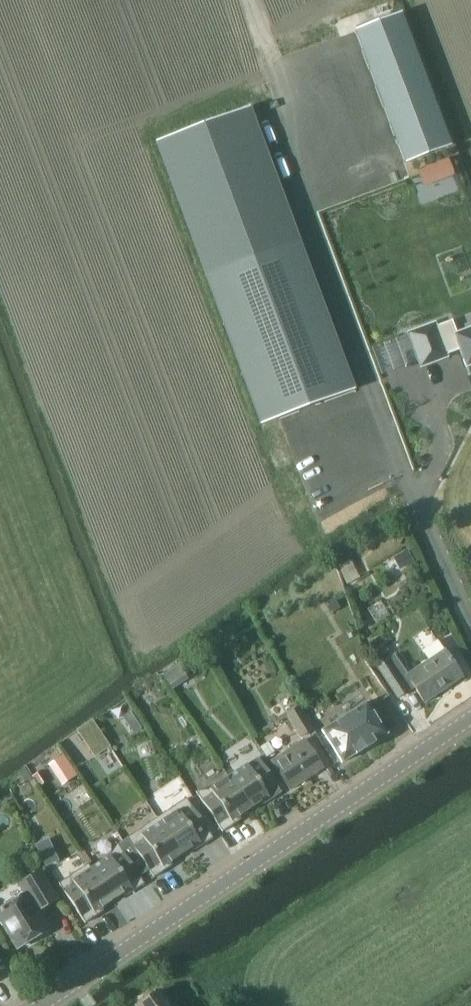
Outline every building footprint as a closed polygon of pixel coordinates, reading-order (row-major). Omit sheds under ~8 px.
[(401,13),(353,31),(403,163),(451,145),(401,13)] [(147,116),(205,275),(301,239),(242,82),(147,116)] [(328,230),(377,214),(345,117),(296,134),(328,230)] [(423,185),(453,174),(448,159),(418,170),(423,185)] [(301,239),(205,275),(260,424),(356,389),(301,239)] [(421,366),(447,357),(445,352),(459,347),(466,367),(470,365),(470,330),(456,335),(451,322),(436,328),(435,324),(409,333),(421,366)] [(401,553),(408,565),(416,561),(409,549),(401,553)] [(348,585),(354,582),(343,563),(338,566),(348,585)] [(385,640),(369,650),(375,660),(391,650),(385,640)] [(396,654),(378,666),(399,697),(415,686),(425,702),(463,677),(444,649),(443,650),(429,659),(408,673),(396,654)] [(181,662),(164,669),(170,683),(186,677),(181,662)] [(343,762),(388,734),(367,701),(322,728),(343,762)] [(299,736),(314,727),(299,704),(284,714),(299,736)] [(285,744),(297,736),(283,713),(270,722),(285,744)] [(82,737),(94,756),(106,748),(94,729),(82,737)] [(291,789),(323,767),(304,739),(272,760),(291,789)] [(65,754),(57,760),(70,781),(79,775),(65,754)] [(232,776),(253,808),(271,797),(273,800),(286,792),(262,756),(232,776)] [(236,820),(253,808),(232,776),(214,788),(200,790),(199,791),(226,831),(238,823),(236,820)] [(160,816),(184,854),(202,842),(204,845),(216,837),(190,797),(160,816)] [(166,865),(184,854),(160,816),(130,836),(156,876),(168,868),(166,865)] [(35,843),(42,856),(55,849),(48,836),(35,843)] [(93,867),(114,899),(132,888),(134,891),(146,883),(120,842),(119,843),(112,855),(93,867)] [(114,899),(93,867),(90,862),(60,881),(87,922),(99,914),(97,911),(114,899)] [(49,929),(37,910),(57,898),(40,869),(18,883),(24,892),(0,907),(0,917),(18,947),(49,929)] [(160,988),(148,995),(147,994),(138,999),(140,1001),(137,1003),(139,1005),(175,1005),(174,1004),(171,1005),(160,988)]
